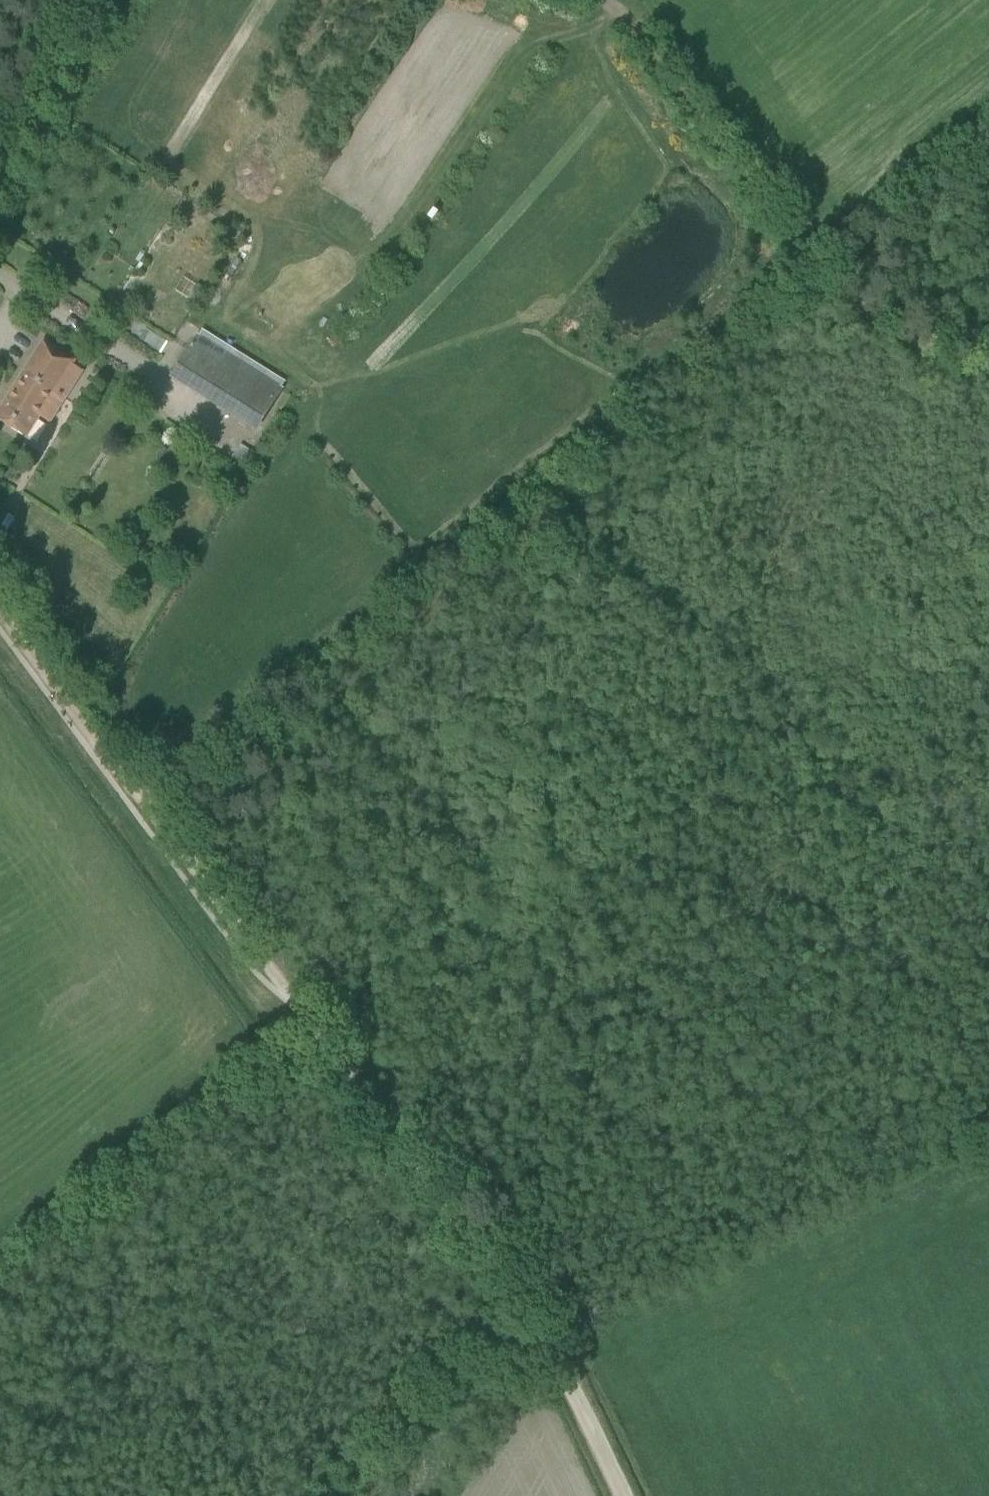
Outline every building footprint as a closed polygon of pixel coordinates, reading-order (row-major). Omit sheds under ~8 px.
[(197,284),(189,298),(193,301),(202,287),(197,284)] [(171,377),(256,430),(281,389),(196,336),(171,377)] [(72,360),(43,342),(0,409),(0,421),(26,437),(54,392),(64,399),(82,371),(70,364),(72,360)] [(5,532),(13,520),(0,512),(0,529),(5,532)]
